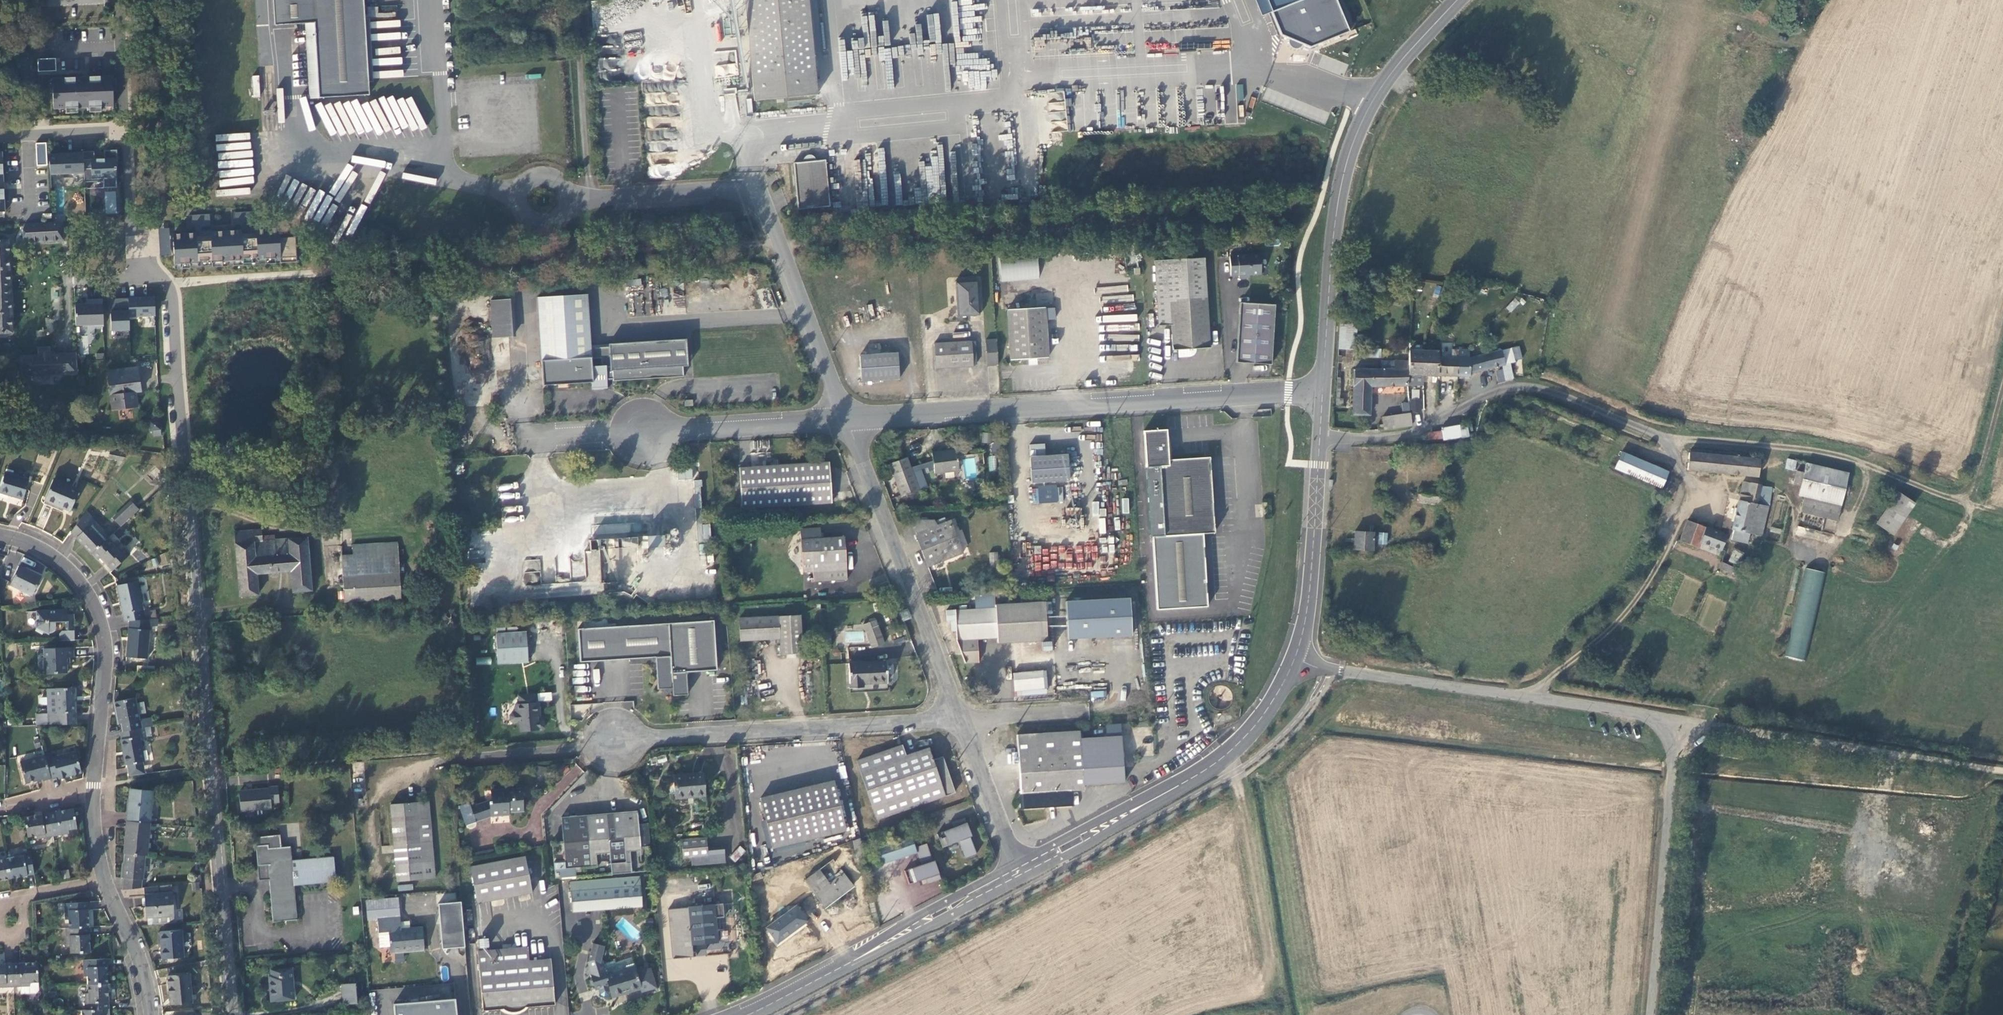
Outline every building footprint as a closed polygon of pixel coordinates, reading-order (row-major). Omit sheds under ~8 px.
[(268,27),(308,24),(313,99),(363,96),(357,0),(266,0),(268,27)] [(738,102),(800,96),(791,0),(728,0),(738,102)] [(814,43),(821,43),(817,0),(810,0),(814,43)] [(1348,32),(1335,0),(1265,0),(1280,36),(1310,50),(1348,32)] [(37,59),(38,72),(56,71),(55,58),(37,59)] [(52,78),(53,108),(113,105),(112,75),(52,78)] [(1065,100),(1047,102),(1051,132),(1069,130),(1065,100)] [(43,142),(33,143),(33,165),(43,165),(43,142)] [(665,151),(665,142),(650,142),(649,150),(665,151)] [(113,160),(113,150),(100,150),(101,158),(90,159),(90,151),(79,151),(80,172),(80,177),(88,177),(88,182),(100,181),(99,178),(99,176),(112,175),(112,160),(113,160)] [(70,153),(45,154),(46,174),(80,172),(79,151),(70,152),(70,153)] [(823,157),(784,159),(787,211),(826,209),(823,157)] [(117,192),(105,192),(104,214),(117,214),(117,192)] [(59,221),(21,223),(22,242),(59,240),(59,221)] [(251,221),(230,223),(230,235),(236,234),(243,234),(252,234),(251,221)] [(204,224),(184,225),(185,237),(189,237),(196,237),(205,236),(204,224)] [(165,228),(154,229),(156,256),(166,255),(165,228)] [(189,243),(169,244),(171,274),(194,273),(193,272),(208,271),(208,272),(239,271),(239,269),(253,268),(253,270),(276,269),(276,274),(293,273),(291,247),(275,248),(275,238),(252,240),(252,237),(243,238),(242,238),(243,240),(237,240),(205,242),(205,240),(196,240),(195,240),(195,243),(189,243)] [(999,279),(1038,280),(1039,259),(1000,258),(999,279)] [(1251,258),(1221,260),(1222,280),(1230,279),(1230,282),(1241,281),(1241,278),(1253,278),(1251,258)] [(1195,261),(1145,264),(1149,330),(1162,329),(1163,354),(1169,354),(1170,362),(1182,361),(1187,357),(1187,353),(1201,353),(1195,261)] [(967,286),(944,288),(946,323),(969,321),(967,286)] [(125,330),(124,298),(105,298),(106,330),(125,330)] [(1515,298),(1506,307),(1511,312),(1519,302),(1515,298)] [(82,304),(70,304),(71,325),(89,324),(89,326),(99,326),(98,299),(82,299),(82,304)] [(578,301),(528,303),(533,392),(582,390),(582,395),(596,394),(596,386),(603,386),(603,388),(673,384),(673,374),(678,374),(676,347),(598,351),(599,354),(581,355),(578,301)] [(500,304),(481,306),(483,344),(503,343),(500,304)] [(1267,308),(1232,307),(1230,367),(1265,368),(1267,308)] [(1035,312),(998,315),(1001,365),(1017,364),(1017,371),(1027,371),(1027,364),(1039,363),(1036,325),(1046,325),(1045,313),(1035,314),(1035,312)] [(1360,321),(1341,320),(1340,348),(1359,349),(1360,321)] [(37,346),(37,355),(20,355),(20,384),(54,383),(54,376),(77,375),(76,352),(51,352),(51,346),(37,346)] [(987,346),(977,347),(978,373),(989,372),(987,346)] [(961,348),(923,350),(925,376),(962,373),(961,348)] [(1353,368),(1352,413),(1367,413),(1367,384),(1421,385),(1421,377),(1469,377),(1471,371),(1513,360),(1509,348),(1471,359),(1471,351),(1452,350),(1452,359),(1437,359),(1437,352),(1409,352),(1408,362),(1394,362),(1394,369),(1353,368)] [(888,360),(850,362),(852,388),(890,386),(888,360)] [(132,372),(101,376),(106,415),(130,412),(129,397),(142,395),(139,373),(132,374),(132,372)] [(1400,414),(1380,416),(1381,427),(1408,425),(1406,402),(1399,402),(1400,414)] [(153,418),(144,419),(145,423),(142,423),(143,434),(146,434),(146,441),(154,440),(153,418)] [(1163,428),(1139,430),(1147,534),(1148,534),(1154,607),(1205,603),(1200,531),(1212,531),(1206,456),(1165,459),(1163,428)] [(1452,437),(1434,438),(1435,448),(1452,447),(1452,437)] [(1624,451),(1617,469),(1663,488),(1671,471),(1624,451)] [(1763,457),(1693,451),(1691,471),(1762,477),(1763,457)] [(948,455),(924,458),(927,480),(951,476),(948,455)] [(963,459),(966,478),(977,476),(974,457),(963,459)] [(1059,460),(1021,462),(1022,488),(1060,486),(1059,460)] [(1847,473),(1805,462),(1803,470),(1795,468),(1792,482),(1799,484),(1797,492),(1803,494),(1799,510),(1836,519),(1847,473)] [(899,463),(882,469),(894,502),(911,495),(909,491),(920,487),(916,476),(909,478),(907,473),(903,475),(899,463)] [(692,468),(678,467),(678,478),(692,479),(692,468)] [(822,469),(732,473),(734,514),(824,510),(822,469)] [(155,472),(146,481),(151,486),(153,484),(157,487),(163,480),(155,472)] [(4,478),(0,491),(0,498),(22,505),(28,485),(4,478)] [(1758,487),(1741,484),(1731,529),(1734,530),(1732,541),(1747,544),(1749,534),(1763,536),(1769,507),(1754,504),(1758,487)] [(78,496),(53,485),(44,506),(69,516),(78,496)] [(1899,491),(1877,520),(1893,532),(1915,503),(1899,491)] [(692,495),(684,495),(687,518),(695,517),(692,495)] [(137,515),(129,506),(111,524),(119,532),(137,515)] [(268,516),(266,516),(265,517),(264,520),(266,523),(268,524),(271,524),(273,521),(273,518),(271,516),(268,516)] [(85,517),(70,537),(91,558),(108,543),(109,542),(85,517)] [(1693,558),(1700,541),(1700,544),(1700,546),(1702,548),(1705,549),(1707,547),(1709,545),(1709,543),(1720,548),(1725,535),(1688,520),(1676,551),(1693,558)] [(908,522),(902,526),(920,569),(953,555),(941,524),(937,526),(936,522),(932,524),(933,527),(925,530),(923,524),(908,522)] [(709,523),(697,524),(698,542),(711,541),(709,523)] [(261,530),(234,532),(240,597),(259,596),(257,576),(291,573),(293,592),(313,590),(308,538),(277,541),(276,535),(262,536),(261,530)] [(1378,532),(1378,544),(1387,545),(1387,532),(1378,532)] [(794,533),(795,578),(806,577),(807,587),(839,586),(838,575),(837,543),(814,544),(814,533),(794,533)] [(1365,535),(1347,534),(1346,552),(1364,553),(1365,535)] [(123,552),(119,555),(108,543),(91,558),(97,565),(100,563),(112,576),(130,560),(123,552)] [(398,543),(352,545),(353,556),(343,556),(345,602),(401,599),(398,543)] [(655,543),(631,543),(586,549),(586,559),(631,555),(631,563),(640,563),(640,556),(655,556),(655,543)] [(1723,549),(1718,561),(1728,566),(1734,553),(1723,549)] [(996,551),(989,553),(990,562),(998,561),(996,551)] [(1720,569),(1709,567),(1707,576),(1718,579),(1720,569)] [(1803,569),(1782,657),(1803,662),(1824,574),(1803,569)] [(19,571),(10,590),(31,601),(40,582),(19,571)] [(881,582),(869,587),(872,596),(876,596),(885,592),(881,582)] [(137,586),(116,591),(123,626),(128,626),(149,624),(148,614),(143,614),(137,586)] [(1124,596),(1060,599),(1062,636),(1126,633),(1124,596)] [(992,612),(945,613),(945,623),(951,623),(951,634),(956,634),(957,645),(960,667),(974,667),(973,643),(993,642),(993,647),(1036,646),(1034,607),(992,609),(992,612)] [(67,616),(36,617),(35,633),(34,635),(41,640),(43,638),(47,640),(52,638),(54,634),(55,627),(64,627),(65,635),(61,635),(58,639),(58,644),(61,646),(74,646),(72,623),(67,623),(67,616)] [(771,618),(733,620),(734,641),(772,640),(775,655),(797,655),(794,616),(780,616),(771,618)] [(707,622),(571,630),(573,664),(648,660),(650,691),(666,690),(666,698),(682,697),(680,674),(710,672),(707,622)] [(867,622),(854,625),(861,651),(874,647),(867,622)] [(125,662),(146,664),(149,624),(128,626),(125,662)] [(521,633),(489,635),(491,665),(522,664),(521,633)] [(1043,641),(1043,650),(1052,650),(1052,641),(1043,641)] [(43,654),(44,680),(66,679),(65,663),(72,663),(72,653),(43,654)] [(881,662),(843,663),(844,690),(856,690),(856,685),(882,684),(881,662)] [(1036,675),(1005,676),(1006,696),(1036,695),(1036,675)] [(1226,714),(1229,710),(1230,704),(1226,694),(1216,690),(1213,691),(1206,694),(1202,704),(1204,711),(1206,714),(1216,718),(1226,714)] [(538,701),(551,700),(551,693),(537,693),(538,701)] [(73,694),(48,695),(49,719),(35,720),(36,731),(75,730),(73,694)] [(509,706),(509,713),(505,714),(503,716),(503,722),(506,724),(513,724),(514,733),(536,732),(538,730),(537,723),(535,720),(531,721),(531,719),(533,718),(532,704),(529,704),(528,696),(512,697),(512,705),(509,706)] [(134,703),(113,707),(117,730),(119,729),(121,738),(143,734),(141,725),(139,725),(134,703)] [(1106,735),(1121,735),(1121,724),(1106,724),(1106,735)] [(144,767),(140,744),(145,743),(143,734),(121,738),(118,738),(124,771),(128,770),(130,779),(146,776),(144,767)] [(1072,735),(1011,738),(1013,809),(1064,807),(1063,793),(1076,792),(1076,788),(1084,787),(1088,783),(1094,787),(1099,787),(1103,782),(1108,786),(1116,786),(1115,740),(1073,742),(1072,735)] [(1141,742),(1132,742),(1132,761),(1141,761),(1141,742)] [(896,749),(850,764),(856,790),(870,824),(950,797),(937,761),(926,765),(921,751),(899,759),(896,749)] [(57,781),(58,783),(81,777),(75,757),(52,763),(57,781)] [(43,760),(19,766),(25,788),(41,784),(41,786),(57,781),(52,763),(51,759),(44,761),(43,760)] [(697,777),(669,779),(671,802),(699,800),(697,777)] [(827,782),(753,800),(766,853),(839,836),(827,782)] [(262,795),(232,797),(234,816),(263,814),(264,808),(273,807),(272,791),(262,795)] [(516,792),(486,794),(486,804),(466,810),(470,824),(487,819),(506,818),(505,813),(518,812),(516,792)] [(152,796),(129,794),(126,826),(148,829),(152,796)] [(421,805),(383,808),(389,884),(427,881),(421,805)] [(52,842),(68,840),(68,836),(76,834),(73,814),(48,819),(52,842)] [(630,814),(556,821),(561,871),(635,864),(630,814)] [(24,822),(27,843),(35,841),(36,845),(52,842),(48,819),(24,822)] [(948,832),(931,839),(936,851),(953,845),(960,862),(971,857),(963,837),(965,836),(959,821),(946,827),(948,832)] [(641,823),(641,845),(649,845),(649,823),(641,823)] [(126,826),(122,859),(124,859),(143,861),(145,861),(148,829),(126,826)] [(905,838),(870,849),(876,867),(911,856),(909,850),(905,838)] [(703,840),(678,843),(680,860),(687,859),(688,868),(722,864),(721,852),(704,853),(703,840)] [(283,855),(272,856),(271,842),(246,844),(247,858),(248,858),(249,873),(261,872),(265,930),(290,928),(287,895),(330,891),(328,866),(284,870),(283,855)] [(736,862),(745,850),(738,845),(730,858),(736,862)] [(915,868),(899,873),(903,887),(920,882),(922,887),(935,882),(930,867),(929,868),(921,846),(909,850),(911,856),(915,868)] [(9,884),(33,880),(29,856),(13,859),(13,862),(5,864),(9,884)] [(519,858),(464,868),(471,906),(526,896),(519,858)] [(120,896),(140,893),(143,861),(124,859),(123,875),(121,875),(120,884),(121,884),(120,896)] [(827,861),(800,881),(820,909),(847,889),(827,861)] [(9,884),(5,864),(0,865),(0,886),(9,884)] [(633,880),(562,886),(565,916),(635,909),(633,880)] [(729,896),(665,901),(670,963),(734,957),(729,896)] [(171,898),(143,900),(145,930),(173,928),(171,898)] [(439,904),(443,948),(466,946),(462,902),(439,904)] [(790,906),(761,927),(772,943),(801,921),(790,906)] [(67,925),(67,934),(88,933),(87,908),(63,909),(64,925),(67,925)] [(481,910),(481,919),(491,920),(491,910),(481,910)] [(393,912),(371,914),(372,932),(384,931),(385,951),(418,949),(416,927),(405,927),(405,923),(394,924),(393,912)] [(67,934),(64,934),(65,950),(68,950),(69,959),(89,958),(88,933),(67,934)] [(180,936),(159,937),(161,964),(182,963),(180,936)] [(478,939),(479,948),(489,948),(488,938),(478,939)] [(471,956),(476,1014),(485,1014),(501,1014),(502,1014),(512,1014),(514,1013),(548,1010),(544,965),(521,966),(520,952),(508,953),(508,947),(495,948),(496,954),(471,956)] [(597,950),(587,948),(584,964),(582,965),(587,982),(584,984),(585,989),(588,990),(590,994),(595,993),(597,997),(604,995),(607,1001),(635,992),(626,962),(610,966),(608,963),(598,966),(596,962),(597,950)] [(105,965),(82,966),(83,982),(86,982),(87,991),(106,989),(105,965)] [(37,988),(36,968),(12,969),(12,993),(20,992),(20,998),(34,997),(37,995),(36,988),(37,988)] [(0,970),(0,993),(12,993),(12,969),(0,970)] [(289,1005),(286,973),(264,975),(265,981),(262,981),(264,1007),(289,1005)] [(189,979),(167,981),(169,1010),(191,1009),(189,979)] [(349,988),(335,989),(337,1009),(351,1007),(349,988)] [(108,1014),(106,989),(87,991),(87,999),(84,999),(84,1014),(94,1014),(101,1014),(108,1014)]
